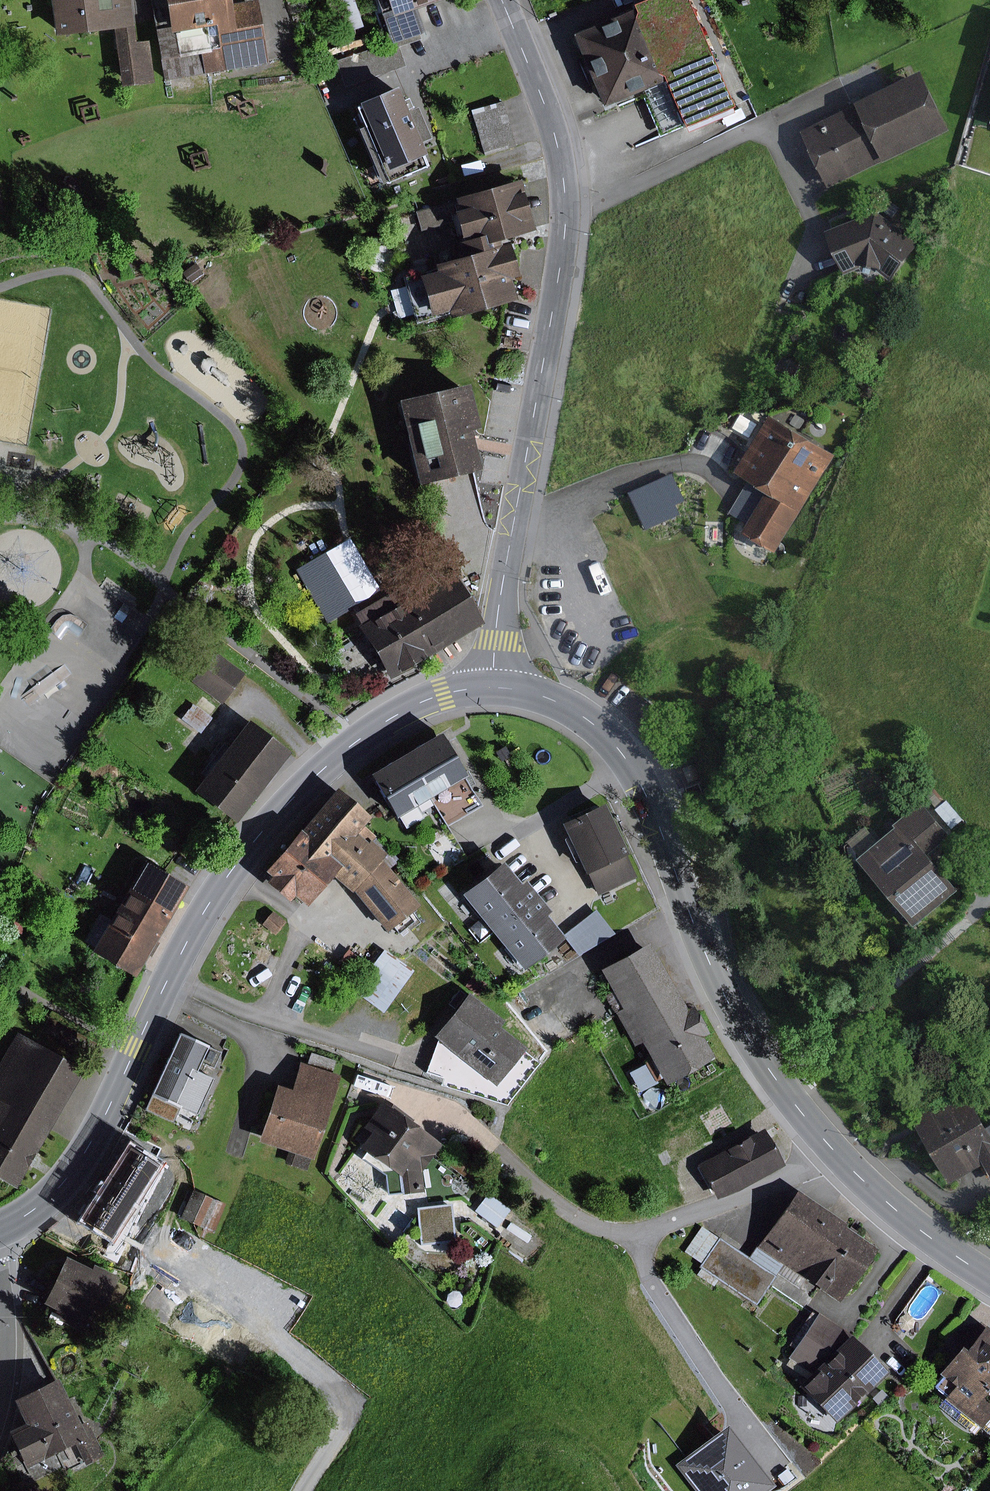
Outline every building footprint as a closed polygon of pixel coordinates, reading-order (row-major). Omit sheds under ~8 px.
[(51,36),(111,28),(118,86),(152,82),(147,40),(133,42),(127,0),(46,0),(51,36)] [(226,0),(147,0),(160,81),(265,63),(255,0),(252,0),(227,4),(226,0)] [(287,5),(290,14),(310,7),(308,0),(300,0),(287,5)] [(353,0),(325,0),(337,34),(362,26),(353,0)] [(385,43),(334,60),(343,86),(404,66),(397,47),(419,39),(417,34),(423,32),(414,8),(437,0),(370,0),(385,43)] [(682,0),(638,0),(627,5),(628,8),(567,34),(598,107),(638,90),(656,132),(677,123),(679,128),(728,107),(682,0)] [(950,130),(920,71),(854,104),(855,105),(799,132),(827,188),(882,161),(883,163),(950,130)] [(357,127),(351,129),(375,186),(424,166),(414,143),(426,138),(413,106),(406,109),(401,98),(395,101),(389,87),(350,103),(352,106),(349,107),(357,127)] [(502,101),(470,110),(483,155),(515,146),(509,124),(502,101)] [(516,180),(450,198),(451,200),(412,211),(417,230),(451,221),(457,242),(453,243),(457,257),(496,247),(494,241),(530,230),(524,207),(516,180)] [(919,244),(875,211),(824,234),(836,260),(830,263),(836,275),(841,272),(843,275),(862,266),(874,268),(891,280),(919,244)] [(496,247),(457,257),(430,265),(431,270),(400,278),(402,286),(387,290),(395,318),(411,314),(413,323),(445,314),(446,318),(511,300),(505,279),(515,276),(506,244),(496,247)] [(386,262),(383,253),(373,256),(376,265),(386,262)] [(202,274),(195,264),(181,273),(188,284),(202,274)] [(129,265),(118,267),(121,278),(132,276),(129,265)] [(478,425),(469,385),(402,400),(421,483),(481,470),(475,444),(471,427),(478,425)] [(757,424),(740,414),(732,428),(749,438),(757,424)] [(835,456),(770,416),(735,472),(767,492),(742,532),(775,553),(835,456)] [(693,507),(672,466),(649,478),(645,472),(614,483),(585,498),(596,518),(589,522),(608,559),(549,590),(562,616),(564,615),(567,620),(570,618),(582,643),(586,641),(599,666),(639,645),(631,630),(734,577),(706,523),(709,521),(700,503),(693,507)] [(355,606),(323,552),(293,570),(325,624),(355,606)] [(480,623),(447,568),(396,598),(391,590),(351,614),(356,622),(353,624),(386,679),(480,623)] [(212,718),(195,705),(184,720),(201,733),(212,718)] [(233,823),(287,752),(244,720),(224,747),(219,743),(196,773),(201,777),(190,791),(233,823)] [(435,732),(404,751),(430,794),(462,774),(435,732)] [(430,794),(404,751),(365,774),(392,817),(430,794)] [(367,817),(333,787),(260,872),(267,877),(262,883),(285,902),(290,896),(303,908),(329,877),(349,893),(350,892),(382,932),(415,905),(378,859),(382,854),(368,841),(372,837),(359,826),(367,817)] [(963,819),(947,800),(935,810),(952,829),(963,819)] [(895,828),(857,860),(913,927),(957,891),(927,855),(949,836),(921,802),(893,826),(895,828)] [(634,877),(599,804),(557,824),(581,874),(585,872),(596,895),(634,877)] [(131,978),(184,886),(141,861),(104,924),(93,918),(80,941),(90,947),(87,952),(131,978)] [(488,930),(533,895),(522,880),(516,885),(499,863),(460,894),(488,930)] [(519,969),(559,938),(541,915),(546,911),(533,895),(488,930),(519,969)] [(564,934),(580,954),(608,932),(592,911),(564,934)] [(285,922),(274,912),(264,924),(276,933),(285,922)] [(480,923),(473,927),(480,936),(486,931),(480,923)] [(683,1010),(646,943),(597,970),(619,1009),(613,1012),(632,1046),(638,1043),(662,1085),(711,1058),(699,1037),(704,1034),(689,1007),(683,1010)] [(359,959),(347,949),(338,962),(350,971),(359,959)] [(381,1013),(412,970),(382,949),(351,991),(381,1013)] [(502,1021),(466,992),(463,995),(456,990),(445,1004),(452,1009),(430,1037),(435,1041),(425,1071),(443,1077),(440,1085),(505,1105),(538,1063),(523,1051),(525,1048),(498,1027),(502,1021)] [(81,1072),(14,1034),(0,1059),(0,1184),(11,1191),(81,1072)] [(171,1122),(178,1107),(194,1114),(210,1078),(200,1073),(204,1063),(213,1067),(219,1053),(176,1034),(148,1094),(150,1095),(144,1110),(171,1122)] [(306,1065),(298,1063),(289,1091),(274,1086),(255,1142),(292,1154),(289,1165),(307,1171),(339,1076),(330,1074),(335,1061),(310,1052),(306,1065)] [(658,1082),(647,1062),(627,1072),(638,1093),(658,1082)] [(963,1088),(910,1119),(949,1185),(984,1164),(989,1174),(989,1127),(987,1128),(963,1088)] [(398,1110),(382,1098),(360,1127),(368,1133),(358,1147),(400,1177),(402,1194),(423,1192),(421,1172),(440,1145),(395,1113),(398,1110)] [(782,1165),(762,1128),(695,1165),(715,1202),(782,1165)] [(165,1162),(132,1142),(82,1220),(114,1241),(165,1162)] [(225,1204),(191,1190),(179,1218),(213,1233),(225,1204)] [(754,1306),(775,1275),(794,1288),(801,1278),(838,1304),(876,1249),(843,1226),(845,1224),(796,1190),(748,1259),(700,1226),(683,1251),(700,1262),(697,1267),(754,1306)] [(508,1210),(486,1193),(473,1211),(495,1228),(508,1210)] [(454,1241),(450,1204),(415,1208),(419,1245),(454,1241)] [(85,1335),(115,1276),(90,1264),(88,1268),(63,1256),(39,1303),(58,1312),(54,1320),(85,1335)] [(450,1307),(452,1308),(455,1308),(458,1306),(460,1305),(461,1302),(462,1299),(461,1297),(460,1294),(458,1292),(456,1291),(453,1291),(450,1291),(448,1293),(446,1295),(445,1298),(445,1301),(446,1303),(447,1305),(450,1307)] [(848,1334),(816,1313),(814,1315),(809,1312),(787,1346),(792,1349),(786,1358),(787,1359),(784,1365),(805,1379),(797,1387),(834,1424),(886,1373),(848,1334)] [(980,1396),(988,1386),(989,1384),(989,1330),(982,1324),(980,1327),(975,1323),(963,1323),(953,1336),(957,1346),(935,1373),(940,1377),(933,1386),(945,1396),(938,1405),(973,1433),(979,1426),(988,1433),(989,1431),(989,1404),(980,1396)] [(78,1425),(55,1378),(10,1401),(22,1426),(6,1435),(23,1469),(73,1445),(83,1465),(103,1455),(86,1421),(78,1425)] [(887,1396),(880,1389),(871,1398),(878,1406),(887,1396)] [(680,1462),(703,1490),(767,1490),(778,1483),(730,1422),(680,1462)]
